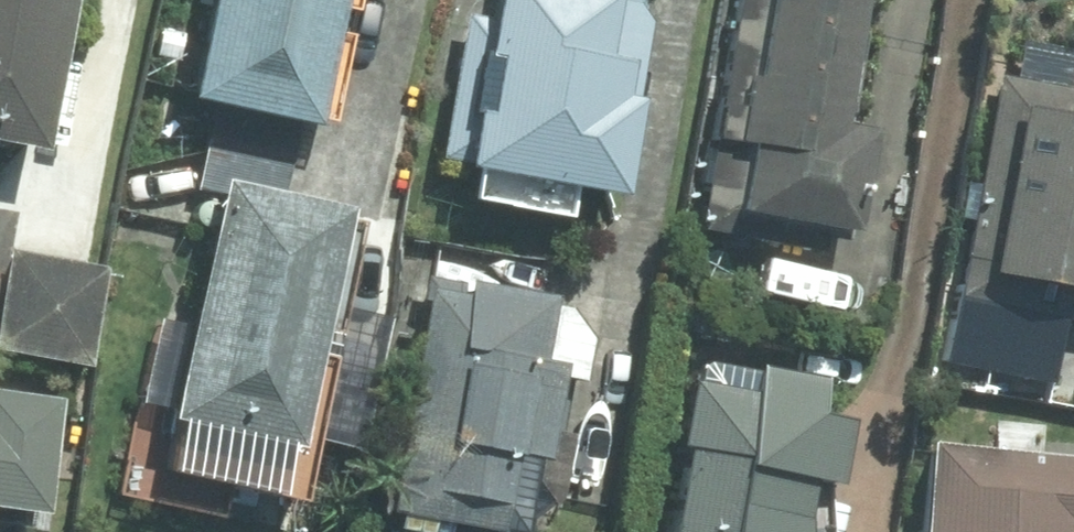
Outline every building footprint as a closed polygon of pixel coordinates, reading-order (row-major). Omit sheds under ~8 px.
[(27,141),(56,0),(0,0),(0,135),(27,141)] [(289,116),(315,0),(181,0),(162,86),(289,116)] [(596,185),(630,0),(468,0),(466,12),(453,8),(427,150),(440,153),(439,157),(596,185)] [(687,223),(814,246),(817,230),(841,236),(848,195),(840,193),(855,120),(823,115),(845,0),(731,0),(687,223)] [(990,69),(946,293),(1073,318),(1073,85),(990,69)] [(271,435),(325,198),(200,168),(144,407),(271,435)] [(0,243),(0,347),(78,360),(95,261),(0,243)] [(549,439),(570,333),(547,299),(410,272),(364,499),(376,503),(373,522),(424,531),(427,512),(503,528),(519,450),(525,450),(528,435),(549,439)] [(687,357),(684,376),(675,374),(664,441),(673,441),(656,531),(790,531),(788,512),(796,471),(822,476),(834,411),(798,404),(805,372),(740,359),(739,366),(687,357)] [(23,504),(38,390),(0,385),(0,501),(23,504)] [(916,438),(907,531),(1073,531),(1073,453),(916,438)]
